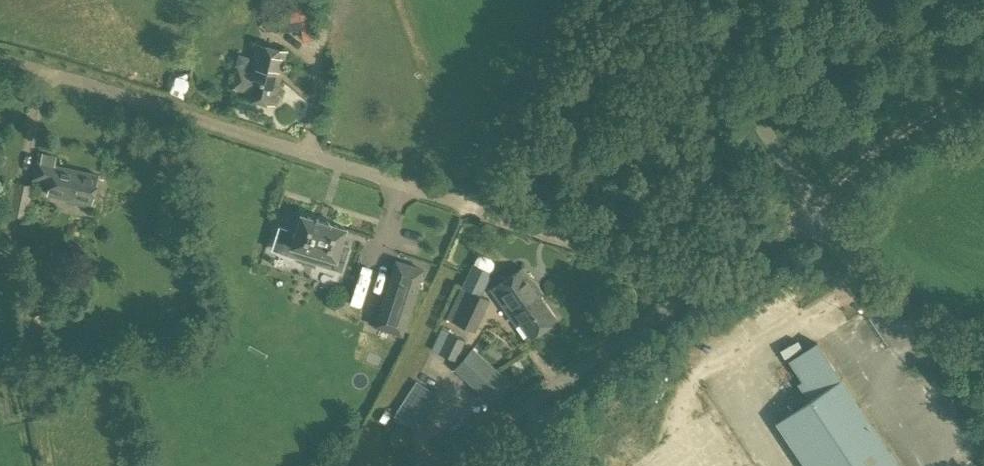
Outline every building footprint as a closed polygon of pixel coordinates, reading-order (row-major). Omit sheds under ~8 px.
[(313,27),(310,0),(279,0),(282,31),(313,27)] [(274,104),(286,51),(257,44),(251,71),(237,68),(233,88),(246,91),(245,97),(274,104)] [(181,94),(187,78),(163,70),(157,85),(181,94)] [(55,162),(39,158),(34,176),(50,180),(47,194),(90,205),(98,172),(55,162)] [(33,185),(3,179),(0,191),(0,212),(25,217),(33,185)] [(347,227),(299,212),(286,255),(346,273),(354,246),(342,243),(347,227)] [(100,236),(100,237),(100,238),(100,239),(101,240),(101,241),(102,241),(102,242),(103,242),(103,243),(104,243),(105,243),(106,244),(107,244),(108,244),(109,244),(109,243),(110,243),(111,243),(111,242),(112,242),(112,241),(113,241),(113,240),(114,240),(114,239),(114,238),(115,237),(115,236),(114,235),(114,234),(114,233),(113,232),(113,231),(112,231),(112,230),(111,230),(110,230),(110,229),(109,229),(108,229),(107,229),(106,229),(105,229),(104,229),(104,230),(103,230),(102,231),(101,231),(101,232),(101,233),(100,233),(100,234),(100,235),(100,236)] [(424,269),(394,259),(372,326),(402,336),(424,269)] [(475,331),(490,300),(481,295),(492,273),(473,264),(447,318),(475,331)] [(507,277),(542,327),(555,318),(539,296),(541,294),(522,266),(507,277)] [(530,336),(542,327),(507,277),(491,288),(513,319),(517,317),(530,336)] [(455,361),(465,339),(450,332),(440,354),(455,361)] [(803,465),(895,465),(817,338),(783,358),(806,396),(772,417),(803,465)] [(492,403),(511,382),(473,348),(454,369),(492,403)] [(414,427),(435,394),(416,382),(399,418),(414,427)] [(402,427),(402,426),(401,426),(400,426),(399,426),(398,426),(397,426),(396,426),(395,426),(394,427),(393,427),(392,427),(392,428),(391,428),(391,429),(390,429),(390,430),(389,430),(389,431),(389,432),(388,432),(388,433),(388,434),(388,435),(388,436),(388,437),(388,438),(388,439),(388,440),(389,441),(389,442),(390,443),(391,444),(391,445),(392,445),(393,446),(394,446),(395,446),(395,447),(396,447),(397,447),(398,447),(399,447),(400,447),(401,447),(402,446),(403,446),(404,445),(405,445),(405,444),(406,444),(406,443),(407,442),(407,441),(408,441),(408,440),(408,439),(408,438),(409,438),(409,437),(409,436),(409,435),(408,435),(408,434),(408,433),(408,432),(407,431),(407,430),(406,430),(406,429),(405,429),(405,428),(404,428),(404,427),(403,427),(402,427)]
